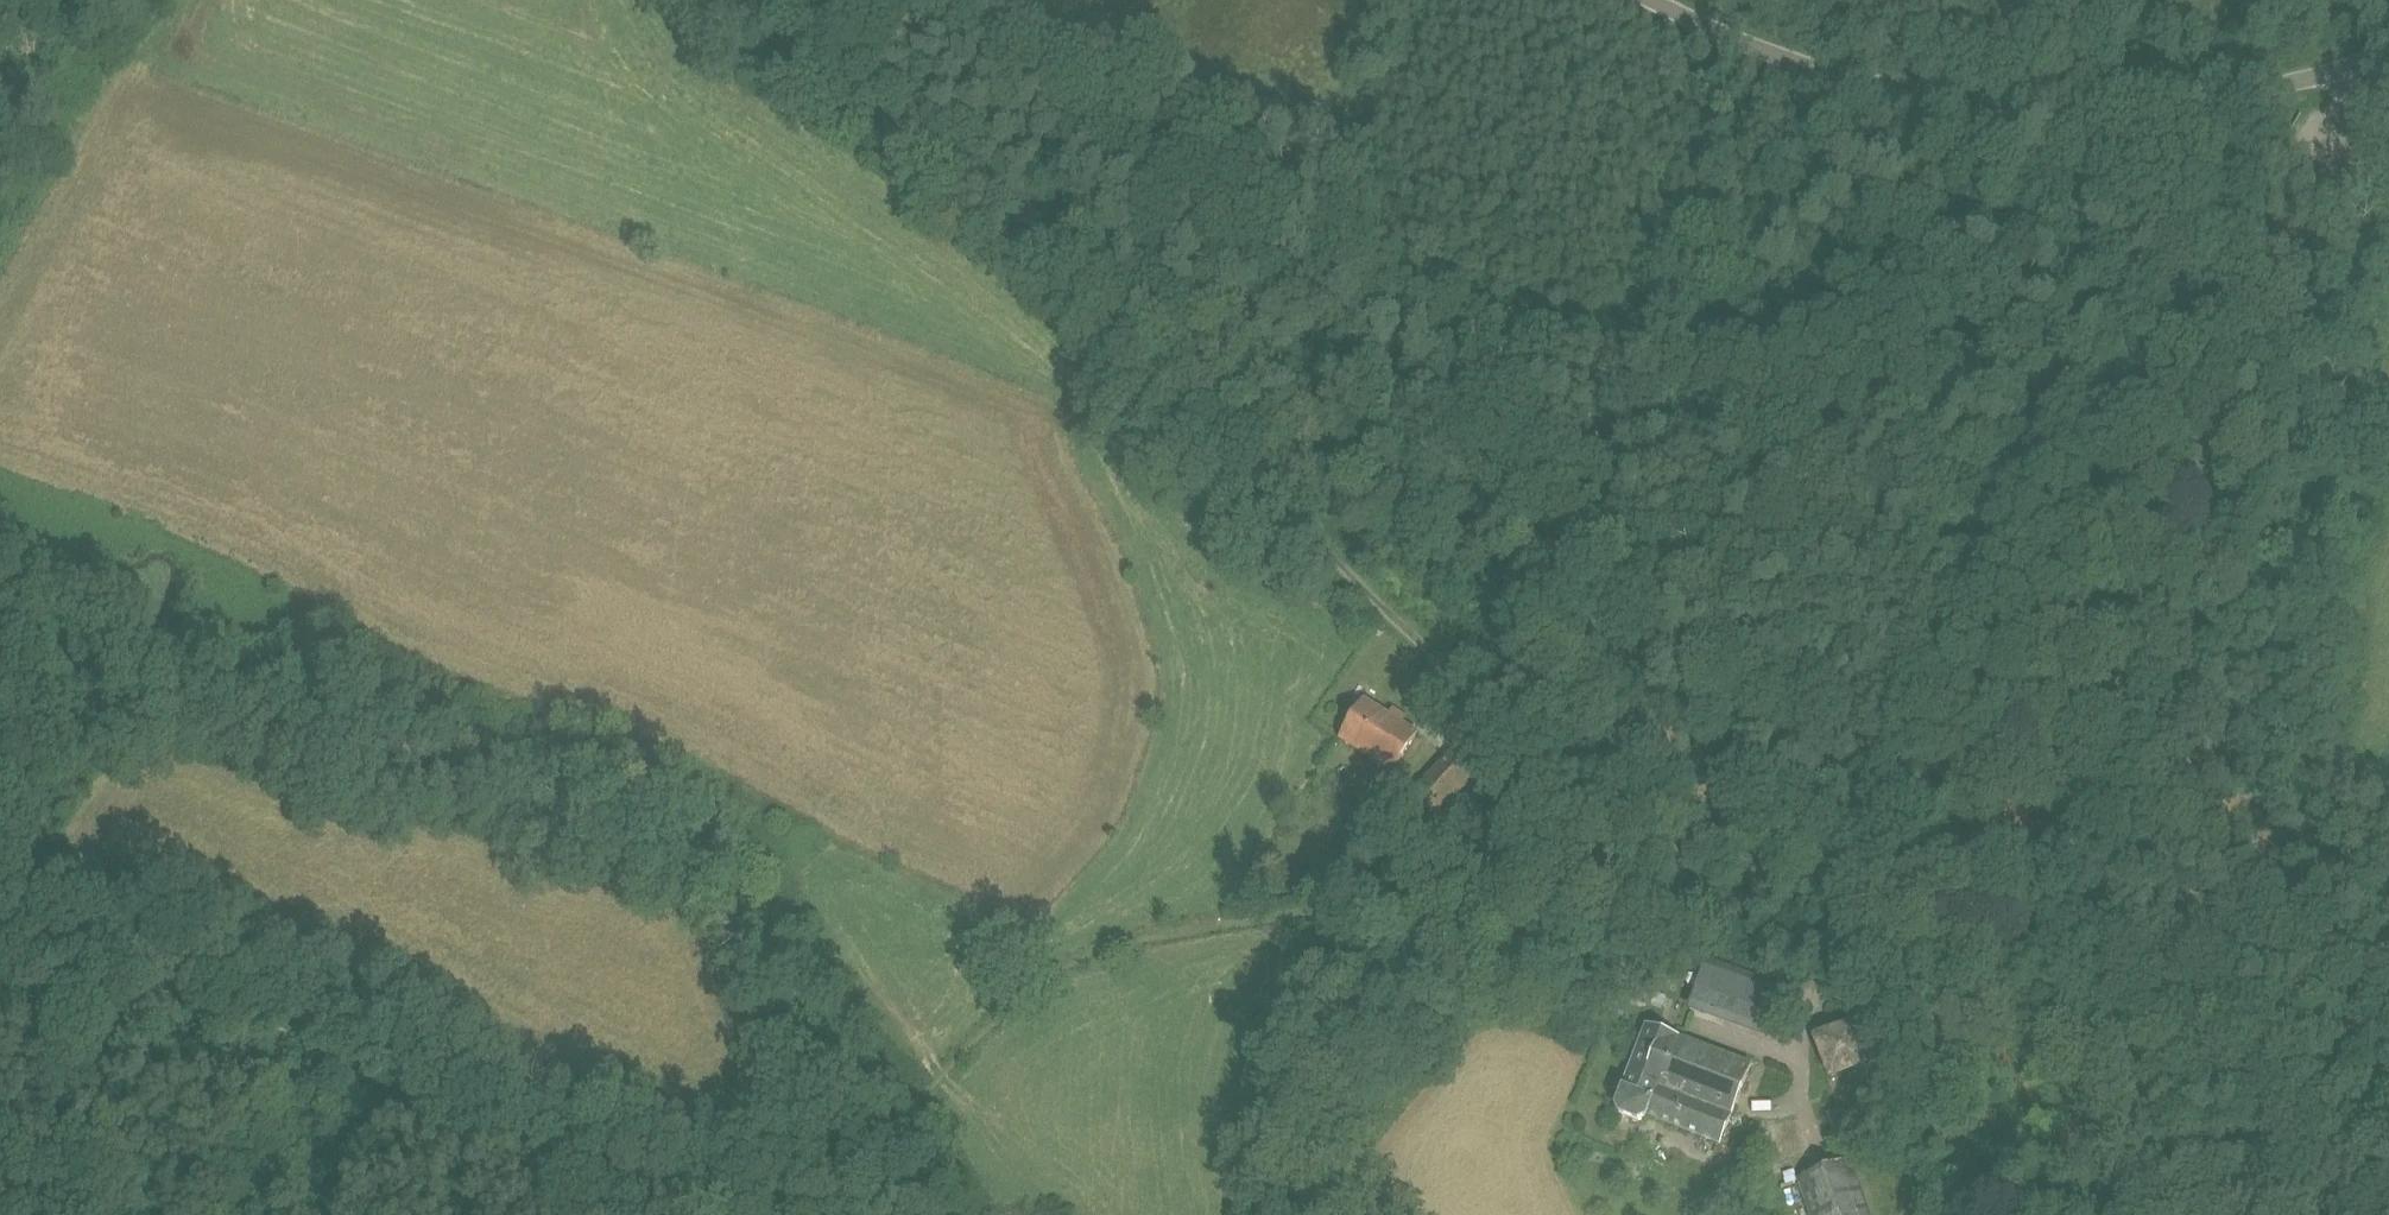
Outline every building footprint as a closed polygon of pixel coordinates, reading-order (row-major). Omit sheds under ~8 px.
[(1394,773),(1419,734),(1366,700),(1341,739),(1394,773)] [(1439,815),(1477,774),(1453,752),(1415,792),(1439,815)] [(1708,963),(1690,1014),(1773,1042),(1791,992),(1708,963)] [(1723,1142),(1752,1064),(1649,1025),(1618,1106),(1621,1114),(1638,1121),(1647,1119),(1649,1114),(1723,1142)] [(1832,1076),(1866,1064),(1853,1028),(1819,1040),(1832,1076)] [(1853,1161),(1799,1179),(1811,1214),(1872,1214),(1853,1161)]
